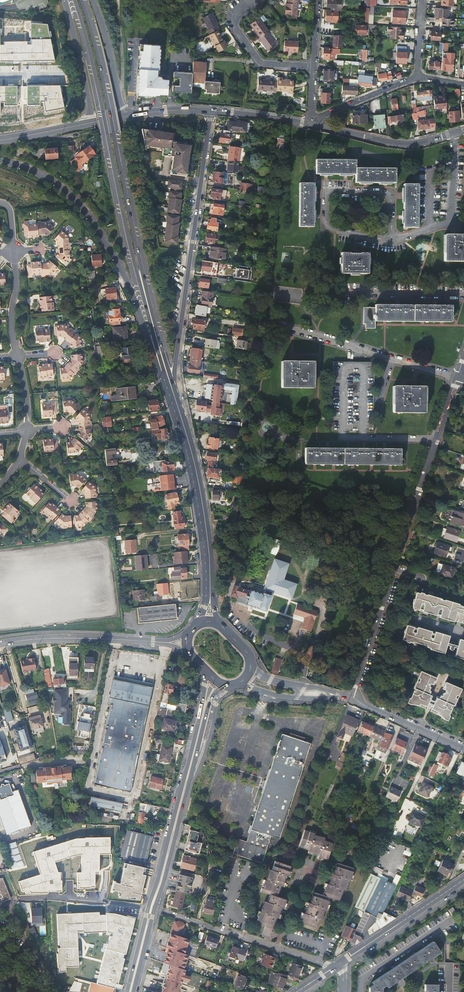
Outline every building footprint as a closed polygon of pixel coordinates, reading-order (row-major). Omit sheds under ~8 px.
[(299,3),(299,0),(289,0),(289,3),(289,5),(286,5),(286,14),(293,15),(293,18),(298,19),(298,9),(301,10),(302,9),(302,8),(302,7),(301,6),(301,5),(301,3),(299,3)] [(326,7),(330,7),(331,10),(338,10),(340,10),(341,0),(326,0),(326,7)] [(435,12),(434,17),(435,17),(442,18),(447,18),(448,10),(442,9),(433,8),(433,12),(435,12)] [(337,22),(338,10),(325,10),(325,14),(326,14),(325,21),(331,21),(337,22)] [(401,23),(402,11),(390,11),(389,23),(401,23)] [(207,30),(210,34),(217,30),(219,29),(216,25),(218,24),(212,13),(203,18),(208,29),(207,30)] [(264,14),(251,23),(255,28),(254,29),(260,37),(267,32),(268,31),(262,22),(267,19),(264,14)] [(453,26),(454,19),(447,18),(442,18),(442,25),(453,26)] [(367,30),(367,26),(365,26),(355,25),(354,35),(365,35),(365,30),(367,30)] [(403,40),(403,33),(402,33),(402,32),(401,32),(401,27),(387,27),(387,32),(389,32),(389,39),(403,40)] [(227,47),(217,30),(210,34),(208,35),(218,52),(227,47)] [(439,40),(440,32),(428,31),(428,35),(429,35),(429,39),(439,40)] [(277,45),(267,32),(260,37),(258,38),(260,42),(261,42),(268,51),(277,45)] [(342,36),(333,35),(332,43),(334,44),(333,48),(336,48),(342,48),(342,36)] [(32,50),(32,51),(37,51),(37,40),(22,41),(23,50),(32,50)] [(299,41),(284,40),(284,54),(290,54),(290,51),(297,52),(299,41)] [(396,62),(406,63),(407,47),(397,46),(396,62)] [(336,52),(336,48),(333,48),(330,48),(323,48),(322,58),(333,59),(333,52),(336,52)] [(442,53),(442,62),(441,70),(445,71),(445,70),(453,70),(454,54),(442,53)] [(141,74),(133,73),(133,76),(132,78),(143,79),(143,71),(144,70),(144,62),(144,61),(142,61),(141,74)] [(439,69),(437,75),(441,76),(441,70),(442,62),(434,61),(434,62),(429,62),(428,69),(439,69)] [(205,63),(193,62),(192,74),(191,86),(204,87),(204,89),(206,89),(205,92),(218,93),(219,89),(221,90),(221,87),(219,86),(219,82),(204,81),(205,63)] [(333,69),(323,69),(323,80),(332,81),(333,69)] [(44,104),(44,100),(49,100),(49,88),(44,88),(44,76),(45,76),(45,70),(38,70),(38,76),(33,76),(34,104),(44,104)] [(172,92),(191,94),(191,86),(192,74),(173,73),(173,78),(180,79),(179,87),(173,86),(172,92)] [(371,85),(377,86),(377,79),(372,79),(372,77),(358,75),(357,85),(370,86),(371,85)] [(138,88),(142,88),(143,80),(143,79),(132,78),(132,84),(138,84),(138,88)] [(277,82),(277,90),(287,91),(287,93),(292,93),(293,80),(282,80),(282,78),(277,78),(277,82)] [(273,92),(276,93),(277,90),(277,82),(273,82),(273,80),(258,79),(258,90),(272,91),(273,92)] [(345,86),(342,86),(341,94),(356,94),(357,87),(353,87),(353,88),(345,88),(345,86)] [(330,89),(319,88),(319,92),(321,93),(320,102),(329,103),(330,89)] [(417,93),(417,97),(422,97),(422,101),(432,100),(431,90),(426,91),(426,92),(423,92),(417,93)] [(446,97),(441,97),(438,98),(437,96),(433,96),(434,109),(446,108),(446,97)] [(415,100),(411,101),(412,112),(423,110),(434,108),(433,106),(415,107),(415,100)] [(423,113),(423,110),(412,112),(412,118),(417,118),(417,114),(423,113)] [(350,115),(351,119),(352,119),(353,122),(353,123),(361,123),(360,111),(354,111),(355,115),(350,115)] [(449,115),(447,115),(447,117),(449,117),(449,122),(460,121),(459,111),(449,111),(449,115)] [(373,119),(370,119),(371,128),(385,126),(384,114),(373,114),(373,119)] [(403,119),(402,114),(387,117),(388,123),(391,122),(391,121),(403,119)] [(417,121),(418,129),(430,128),(429,127),(435,126),(434,119),(417,121)] [(230,125),(228,125),(227,130),(235,131),(243,132),(244,124),(236,123),(230,123),(230,125)] [(163,132),(141,129),(145,147),(150,147),(163,149),(162,155),(167,156),(168,155),(171,155),(170,156),(173,157),(171,174),(186,177),(190,146),(186,146),(187,144),(175,142),(173,142),(174,134),(166,133),(166,134),(163,133),(163,132)] [(219,142),(228,143),(229,135),(229,131),(222,130),(222,131),(222,134),(220,134),(219,142)] [(89,146),(82,151),(88,159),(94,155),(94,154),(94,153),(94,152),(92,148),(91,149),(89,146)] [(229,146),(227,161),(229,162),(238,163),(240,148),(229,146)] [(56,149),(44,150),(45,159),(57,158),(56,149)] [(81,164),(88,159),(82,151),(77,155),(76,154),(75,154),(75,156),(75,157),(75,158),(76,160),(72,163),(78,171),(83,167),(81,164)] [(316,160),(316,174),(323,174),(347,175),(355,175),(355,183),(364,183),(386,183),(395,183),(395,169),(355,169),(355,160),(316,160)] [(237,175),(238,163),(229,162),(227,174),(237,175)] [(214,172),(213,178),(215,178),(214,183),(221,184),(223,173),(214,172)] [(181,182),(169,180),(168,188),(171,188),(170,192),(169,192),(168,199),(169,199),(167,212),(168,212),(167,215),(166,222),(167,222),(165,235),(166,236),(165,242),(177,244),(178,237),(177,236),(179,223),(178,223),(179,217),(177,216),(178,213),(179,213),(181,200),(180,200),(181,189),(181,182)] [(313,184),(299,183),(299,225),(313,226),(313,221),(313,192),(313,184)] [(251,185),(241,184),(240,190),(250,192),(251,185)] [(418,184),(404,184),(404,194),(404,219),(404,227),(418,227),(418,184)] [(213,195),(212,197),(212,199),(219,200),(220,196),(220,191),(211,189),(210,195),(213,195)] [(223,206),(213,204),(212,214),(222,215),(223,206)] [(215,219),(211,219),(211,221),(208,220),(207,229),(211,229),(211,230),(216,231),(217,224),(214,223),(215,219)] [(54,228),(47,223),(41,223),(41,222),(37,222),(37,225),(38,234),(44,234),(47,237),(54,228)] [(38,234),(37,225),(28,225),(28,223),(23,224),(24,232),(28,231),(29,236),(29,238),(38,237),(38,234)] [(68,237),(61,231),(54,240),(58,242),(58,248),(70,247),(70,243),(68,243),(68,237)] [(219,236),(206,234),(205,242),(213,243),(214,240),(219,240),(219,236)] [(460,235),(445,235),(445,254),(443,254),(443,261),(463,262),(463,235),(460,235)] [(70,251),(70,247),(58,248),(59,254),(56,257),(64,264),(70,257),(69,251),(70,251)] [(224,261),(226,249),(211,247),(210,259),(224,261)] [(368,274),(368,254),(354,254),(341,254),(341,274),(368,274)] [(100,255),(91,256),(92,267),(101,266),(100,255)] [(57,268),(49,261),(46,264),(41,265),(42,274),(42,277),(46,276),(46,275),(52,275),(57,268)] [(41,265),(41,262),(31,263),(31,265),(31,270),(27,270),(28,278),(32,277),(32,275),(42,274),(41,265)] [(211,263),(202,262),(201,271),(209,272),(211,263)] [(238,265),(236,280),(251,282),(253,267),(238,265)] [(208,281),(199,280),(198,287),(207,288),(208,281)] [(106,299),(111,299),(116,299),(115,288),(105,289),(106,299)] [(202,296),(200,306),(206,307),(211,307),(213,293),(201,291),(201,296),(202,296)] [(51,296),(39,298),(40,304),(41,304),(42,309),(42,311),(54,310),(53,303),(52,303),(51,296)] [(376,308),(364,308),(364,324),(366,324),(366,329),(375,329),(375,325),(375,322),(385,322),(404,322),(423,322),(442,323),(451,323),(451,306),(419,306),(376,305),(376,308)] [(205,317),(206,307),(200,306),(197,306),(195,315),(205,317)] [(108,310),(110,326),(120,325),(119,310),(108,310)] [(204,321),(194,320),(192,329),(203,330),(204,321)] [(69,330),(65,325),(56,326),(57,337),(61,337),(65,340),(73,331),(70,329),(69,330)] [(125,328),(113,329),(114,341),(126,340),(125,328)] [(237,337),(239,337),(241,330),(231,328),(230,335),(237,337)] [(42,329),(35,329),(36,341),(43,341),(43,342),(50,342),(49,330),(43,330),(42,329)] [(76,334),(73,331),(65,340),(70,344),(70,348),(81,347),(80,338),(75,335),(76,334)] [(245,342),(246,338),(239,337),(237,337),(235,349),(246,350),(247,342),(245,342)] [(205,339),(204,347),(215,349),(216,341),(205,339)] [(130,348),(121,349),(122,358),(123,362),(132,361),(132,357),(133,357),(132,353),(130,353),(130,348)] [(191,349),(189,360),(200,361),(201,350),(191,349)] [(83,363),(82,355),(71,356),(72,360),(68,364),(77,372),(80,369),(79,368),(83,363)] [(201,367),(202,362),(200,361),(189,360),(188,366),(187,366),(187,372),(198,373),(199,367),(201,367)] [(312,362),(290,361),(282,361),(282,381),(280,381),(280,388),(312,388),(313,382),(311,382),(312,362)] [(53,376),(52,364),(45,365),(45,366),(41,367),(38,367),(39,379),(47,378),(47,377),(53,376)] [(77,372),(68,364),(64,368),(60,369),(61,379),(69,379),(73,374),(75,375),(77,372)] [(212,400),(212,402),(218,403),(237,406),(240,386),(227,384),(227,385),(225,384),(226,380),(217,379),(212,379),(211,385),(207,384),(205,399),(209,399),(209,401),(211,401),(211,400),(212,400)] [(133,387),(116,389),(116,396),(110,396),(110,401),(135,398),(135,394),(134,394),(133,387)] [(423,387),(414,387),(393,387),(393,407),(391,407),(391,413),(424,413),(424,407),(422,407),(423,387)] [(12,407),(12,398),(5,398),(6,405),(0,405),(0,409),(9,409),(9,407),(12,407)] [(157,400),(148,401),(149,411),(158,410),(157,400)] [(76,405),(72,401),(63,402),(64,412),(68,412),(72,415),(74,413),(80,406),(77,404),(76,405)] [(206,402),(196,401),(194,410),(205,411),(206,406),(206,402)] [(51,404),(42,405),(43,418),(53,417),(52,415),(52,410),(56,410),(55,402),(51,402),(51,404)] [(211,406),(206,406),(205,411),(210,412),(210,415),(218,416),(219,409),(218,409),(218,403),(212,402),(211,402),(211,406)] [(0,411),(0,424),(8,423),(7,410),(0,411)] [(79,426),(91,425),(91,421),(89,421),(89,415),(82,410),(77,416),(75,418),(78,421),(79,426)] [(165,424),(162,415),(155,417),(156,419),(151,420),(152,430),(158,429),(157,426),(165,424)] [(110,416),(101,417),(101,419),(102,426),(111,425),(110,416)] [(91,429),(91,425),(79,426),(79,432),(77,435),(79,437),(85,442),(90,435),(90,429),(91,429)] [(166,429),(161,429),(148,431),(149,433),(152,433),(153,435),(157,434),(157,439),(160,439),(160,442),(167,442),(166,429)] [(209,438),(207,448),(211,448),(214,449),(216,449),(217,446),(220,447),(221,441),(218,440),(218,439),(221,440),(224,440),(224,438),(221,438),(222,435),(210,434),(209,438)] [(76,440),(74,438),(71,442),(67,443),(68,453),(76,453),(80,448),(81,449),(83,446),(76,440)] [(58,453),(57,446),(53,446),(53,441),(53,439),(43,440),(44,453),(53,452),(54,454),(58,453)] [(304,448),(304,464),(315,465),(334,465),(353,465),(372,466),(390,466),(399,466),(399,450),(350,449),(304,448)] [(109,454),(111,454),(115,454),(115,453),(116,452),(116,450),(115,450),(114,449),(104,450),(106,461),(106,466),(116,465),(116,464),(117,463),(117,462),(116,462),(115,461),(109,462),(109,459),(109,454)] [(215,455),(206,453),(206,459),(208,460),(207,464),(214,465),(215,455)] [(172,462),(162,463),(163,472),(172,471),(171,467),(173,467),(172,462)] [(219,470),(208,468),(207,477),(218,478),(219,470)] [(70,483),(70,486),(75,485),(79,489),(81,487),(87,479),(84,477),(82,478),(78,474),(69,475),(70,483)] [(159,476),(160,491),(176,489),(176,486),(173,486),(173,478),(175,478),(175,475),(159,476)] [(266,484),(242,476),(241,483),(240,485),(261,492),(262,488),(264,488),(266,484)] [(83,488),(81,491),(85,493),(85,499),(88,499),(97,498),(97,494),(95,494),(94,488),(88,482),(83,488)] [(36,504),(43,494),(41,493),(38,490),(39,489),(34,484),(26,494),(31,498),(30,499),(36,504)] [(173,504),(175,503),(178,503),(176,493),(165,495),(168,509),(173,508),(173,507),(173,504)] [(86,507),(82,511),(91,519),(94,516),(92,515),(96,510),(96,501),(88,502),(85,502),(86,507)] [(18,511),(9,503),(2,511),(4,512),(8,515),(5,518),(11,523),(14,520),(12,519),(18,511)] [(58,514),(59,512),(60,511),(55,506),(54,508),(51,505),(48,503),(41,512),(47,517),(47,516),(52,520),(58,514)] [(91,519),(82,511),(79,515),(74,516),(74,518),(75,526),(83,526),(87,521),(89,522),(91,519)] [(451,517),(453,517),(451,522),(463,527),(463,515),(453,511),(451,517)] [(183,526),(184,526),(183,521),(182,521),(180,521),(180,517),(179,512),(173,512),(174,527),(175,530),(184,529),(183,526)] [(62,514),(60,516),(55,521),(61,527),(67,527),(68,529),(72,528),(71,519),(70,516),(65,517),(62,514)] [(445,537),(456,541),(459,532),(448,528),(445,537)] [(179,546),(188,545),(187,534),(177,535),(177,537),(173,537),(173,546),(178,545),(178,546),(179,546)] [(126,554),(136,553),(135,540),(124,541),(126,554)] [(448,557),(450,551),(448,551),(449,546),(438,542),(435,552),(448,557)] [(185,551),(174,552),(175,564),(187,563),(187,558),(186,558),(185,551)] [(148,570),(146,555),(136,556),(137,571),(148,570)] [(258,610),(266,612),(273,592),(294,600),(299,586),(286,581),(291,566),(278,561),(267,590),(266,594),(264,594),(263,595),(250,590),(250,591),(234,585),(231,595),(237,598),(236,600),(245,604),(246,604),(258,609),(258,610)] [(455,569),(444,565),(441,574),(452,578),(455,569)] [(186,578),(185,568),(184,567),(173,568),(174,574),(170,575),(170,579),(180,578),(180,579),(186,578)] [(158,596),(150,597),(150,600),(161,599),(160,596),(168,595),(167,583),(156,584),(158,596)] [(420,605),(422,605),(422,603),(424,604),(424,605),(423,607),(427,609),(428,607),(433,609),(433,610),(437,612),(437,610),(439,611),(440,609),(442,610),(441,611),(440,613),(454,618),(455,615),(463,618),(463,605),(462,604),(463,603),(460,602),(460,601),(446,596),(445,597),(442,596),(442,595),(440,594),(428,590),(428,592),(425,591),(425,589),(418,587),(413,604),(420,606),(420,605)] [(143,590),(132,591),(133,601),(144,600),(143,590)] [(177,620),(175,604),(157,606),(137,608),(138,624),(177,620)] [(317,613),(297,605),(293,615),(305,619),(301,629),(310,633),(317,613)] [(444,649),(447,641),(447,639),(450,632),(436,628),(435,630),(434,632),(432,631),(433,629),(431,629),(432,627),(427,626),(427,628),(422,626),(422,624),(418,623),(417,624),(416,624),(415,626),(413,625),(414,623),(415,622),(408,620),(402,636),(409,638),(410,637),(413,639),(413,638),(427,642),(427,643),(430,644),(430,645),(444,649)] [(456,644),(454,652),(463,656),(463,637),(459,635),(457,642),(456,644)] [(95,669),(95,656),(85,656),(85,669),(95,669)] [(27,670),(27,671),(36,670),(34,657),(28,658),(29,660),(26,660),(25,659),(20,660),(22,671),(27,670)] [(276,659),(271,674),(278,676),(282,661),(276,659)] [(77,673),(78,662),(67,661),(67,673),(77,673)] [(48,668),(44,670),(46,684),(47,687),(50,687),(52,687),(48,668)] [(409,705),(418,706),(419,705),(427,705),(430,697),(427,695),(429,692),(428,692),(429,688),(428,687),(429,684),(432,685),(433,682),(434,683),(436,679),(420,672),(417,679),(419,680),(418,683),(416,682),(412,690),(415,690),(414,693),(412,693),(409,699),(408,699),(406,704),(409,705)] [(114,676),(113,679),(152,687),(153,683),(114,676)] [(66,687),(65,679),(62,679),(63,684),(54,685),(54,687),(66,687)] [(110,704),(110,706),(94,784),(130,792),(152,687),(113,679),(108,704),(110,704)] [(164,693),(163,693),(160,707),(167,709),(186,713),(187,706),(177,703),(176,706),(167,704),(169,694),(171,694),(171,693),(175,694),(177,687),(173,686),(173,685),(166,683),(164,693)] [(444,694),(443,694),(441,698),(440,697),(438,700),(435,699),(432,707),(437,712),(437,714),(444,720),(446,722),(448,717),(447,716),(450,709),(451,706),(453,707),(456,700),(454,699),(456,695),(457,696),(458,696),(460,690),(445,683),(444,685),(443,687),(445,688),(444,690),(446,691),(444,694)] [(67,698),(67,690),(56,690),(56,698),(55,698),(53,698),(52,704),(55,703),(55,714),(60,714),(63,717),(63,723),(70,723),(70,708),(68,708),(68,706),(70,704),(70,700),(66,700),(66,698),(67,698)] [(30,705),(39,702),(37,698),(36,693),(34,693),(26,695),(28,700),(29,699),(30,705)] [(10,707),(3,709),(7,722),(14,719),(10,707)] [(79,730),(78,736),(87,738),(91,718),(89,718),(90,715),(83,713),(83,717),(81,716),(80,722),(77,722),(76,729),(79,730)] [(40,714),(34,715),(35,718),(30,719),(34,733),(45,730),(40,714)] [(346,716),(337,737),(341,739),(344,733),(351,736),(355,727),(356,727),(359,721),(346,716)] [(175,721),(163,719),(161,729),(173,732),(173,731),(174,732),(175,731),(176,731),(177,730),(177,729),(177,728),(176,727),(175,726),(175,721)] [(357,731),(368,737),(373,727),(361,722),(357,731)] [(25,725),(13,729),(13,730),(9,731),(11,738),(15,737),(17,743),(13,744),(15,751),(19,750),(19,751),(31,747),(25,725)] [(368,737),(380,742),(384,733),(373,727),(368,737)] [(393,737),(384,733),(380,742),(379,746),(387,750),(393,737)] [(238,839),(233,854),(262,863),(270,837),(279,840),(310,744),(281,734),(266,782),(264,782),(262,788),(264,788),(246,842),(238,839)] [(407,743),(397,738),(390,753),(395,756),(397,752),(402,754),(407,743)] [(427,750),(410,742),(403,758),(420,766),(427,750)] [(168,763),(171,748),(171,747),(164,746),(162,745),(159,756),(155,755),(154,759),(168,763)] [(442,752),(438,762),(447,766),(451,758),(447,756),(448,755),(442,752)] [(18,757),(20,763),(35,759),(34,753),(18,757)] [(463,781),(463,763),(461,761),(454,776),(463,781)] [(430,770),(435,773),(438,766),(434,763),(432,767),(430,766),(428,769),(430,770)] [(70,766),(66,767),(62,767),(62,766),(43,768),(43,769),(39,770),(36,770),(37,781),(46,780),(46,782),(62,780),(61,779),(71,778),(70,766)] [(160,789),(162,780),(151,777),(148,786),(160,789)] [(11,782),(5,784),(6,785),(8,784),(9,784),(11,785),(13,791),(14,791),(11,782)] [(5,784),(5,783),(4,783),(2,783),(2,785),(2,787),(0,787),(0,793),(1,796),(0,796),(0,814),(7,835),(33,825),(20,789),(14,791),(13,791),(11,785),(9,784),(8,784),(6,785),(5,784)] [(423,783),(419,793),(428,797),(432,788),(423,783)] [(401,792),(390,787),(385,796),(396,801),(401,792)] [(121,812),(123,803),(91,797),(90,805),(121,812)] [(154,806),(146,804),(140,803),(136,822),(135,826),(145,827),(147,818),(143,817),(144,812),(152,813),(154,806)] [(411,812),(407,820),(411,822),(416,825),(416,824),(420,826),(424,818),(411,812)] [(355,830),(343,825),(340,832),(351,838),(355,830)] [(196,842),(200,828),(199,828),(191,826),(185,850),(199,854),(202,844),(196,842)] [(147,863),(150,850),(154,836),(130,831),(127,844),(124,858),(147,863)] [(310,832),(305,831),(300,847),(310,850),(309,852),(312,853),(316,855),(317,853),(320,855),(320,856),(325,858),(329,859),(334,844),(325,841),(325,839),(322,838),(322,837),(315,834),(310,832)] [(110,852),(110,837),(85,838),(76,838),(34,852),(39,871),(41,870),(42,874),(19,881),(22,891),(26,891),(30,891),(30,893),(48,893),(48,891),(48,890),(56,890),(56,891),(62,891),(62,880),(60,880),(60,872),(58,872),(55,862),(78,854),(82,854),(83,854),(83,858),(82,858),(82,872),(77,872),(77,883),(79,883),(79,888),(90,888),(90,887),(90,885),(95,885),(95,873),(95,871),(99,871),(99,858),(98,858),(98,854),(99,854),(106,854),(106,853),(110,852)] [(15,841),(3,846),(11,869),(22,866),(24,865),(18,850),(16,844),(16,843),(15,841)] [(22,847),(25,864),(32,863),(29,846),(22,847)] [(195,859),(189,858),(183,857),(180,868),(193,871),(195,859)] [(454,866),(443,860),(438,871),(446,875),(448,870),(451,872),(454,866)] [(291,867),(275,862),(272,871),(270,871),(269,874),(268,874),(265,881),(263,886),(261,893),(270,896),(278,898),(281,887),(283,887),(284,883),(285,883),(286,880),(285,879),(286,876),(288,876),(289,872),(291,867)] [(139,900),(147,868),(125,863),(120,884),(115,883),(115,881),(114,881),(111,891),(113,892),(113,891),(120,892),(119,894),(118,896),(119,896),(119,898),(127,899),(127,897),(135,898),(135,900),(139,900)] [(353,869),(337,864),(334,875),(332,875),(331,878),(330,878),(329,881),(330,882),(329,886),(326,885),(325,889),(323,896),(329,898),(338,901),(342,890),(344,890),(345,887),(346,887),(349,880),(350,880),(351,876),(353,869)] [(380,878),(370,873),(355,906),(364,911),(380,878)] [(193,877),(182,874),(177,891),(185,893),(189,894),(193,877)] [(423,878),(420,877),(418,881),(416,885),(413,892),(411,895),(419,898),(423,889),(419,887),(423,878)] [(375,922),(379,929),(384,925),(395,918),(384,912),(383,912),(395,885),(380,878),(364,911),(377,917),(375,922)] [(1,902),(3,904),(4,906),(13,902),(4,882),(0,882),(0,901),(1,902)] [(396,895),(408,901),(409,900),(411,895),(413,892),(400,886),(396,895)] [(182,908),(185,893),(177,891),(176,891),(172,906),(182,908)] [(329,898),(323,896),(314,893),(310,905),(308,904),(307,907),(306,907),(305,911),(304,915),(302,914),(301,919),(300,924),(315,928),(318,919),(320,919),(321,916),(322,917),(324,909),(326,910),(327,905),(329,898)] [(278,898),(270,896),(267,904),(265,903),(264,906),(263,906),(260,914),(259,913),(258,918),(256,924),(265,927),(273,930),(276,919),(278,919),(279,916),(280,916),(281,912),(280,912),(281,908),(284,909),(285,904),(286,901),(278,898)] [(206,899),(203,912),(212,914),(215,901),(206,899)] [(412,907),(409,900),(408,901),(403,913),(412,907)] [(42,922),(42,909),(32,909),(32,922),(42,922)] [(99,915),(99,912),(57,914),(58,945),(60,945),(60,948),(58,948),(58,953),(57,953),(58,967),(59,967),(59,972),(66,971),(66,967),(79,966),(77,933),(77,931),(83,931),(83,933),(107,932),(113,933),(112,936),(110,936),(108,943),(107,943),(97,984),(113,988),(115,988),(116,983),(118,984),(135,918),(126,916),(114,913),(106,913),(106,914),(99,915)] [(178,921),(177,922),(174,921),(171,931),(181,934),(184,925),(182,924),(182,923),(178,921)] [(244,922),(241,930),(247,932),(249,924),(244,922)] [(350,935),(353,936),(354,933),(355,930),(346,925),(341,936),(348,939),(350,935)] [(273,930),(265,927),(262,937),(271,940),(277,937),(278,932),(273,930)] [(170,933),(169,938),(188,944),(189,939),(170,933)] [(361,937),(354,933),(353,936),(358,938),(360,942),(362,940),(361,937)] [(204,944),(215,948),(217,940),(207,936),(204,944)] [(360,942),(358,938),(353,936),(349,944),(351,945),(353,944),(355,943),(356,944),(360,942)] [(168,948),(184,954),(188,944),(169,938),(166,948),(168,948)] [(368,991),(382,991),(382,990),(397,980),(431,957),(433,956),(440,951),(433,941),(400,962),(371,982),(372,984),(368,986),(368,991)] [(237,947),(233,946),(231,952),(228,960),(234,962),(235,958),(242,960),(246,950),(241,948),(242,947),(237,945),(238,944),(236,943),(236,946),(237,946),(237,947)] [(183,969),(187,955),(186,954),(184,954),(168,948),(167,953),(164,963),(171,965),(183,969)] [(265,954),(260,965),(270,968),(274,957),(265,954)] [(292,963),(288,975),(289,976),(297,979),(302,967),(292,963)] [(183,969),(171,965),(166,979),(180,984),(182,979),(188,981),(189,977),(183,975),(185,970),(183,969)] [(278,974),(272,972),(268,983),(281,988),(283,984),(282,984),(284,979),(285,979),(286,976),(278,973),(278,974)] [(246,977),(238,975),(234,987),(241,990),(246,977)] [(166,979),(162,991),(178,991),(180,984),(166,979)] [(82,980),(79,991),(87,991),(90,982),(82,980)] [(90,982),(87,991),(112,991),(113,988),(97,984),(90,982)] [(436,984),(424,983),(423,991),(437,991),(437,984),(436,984)]
